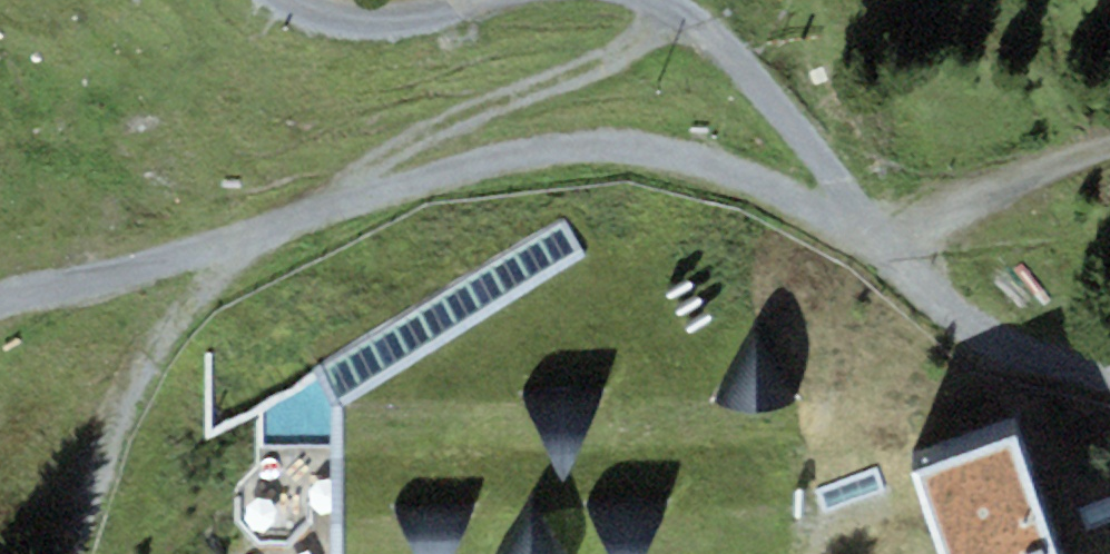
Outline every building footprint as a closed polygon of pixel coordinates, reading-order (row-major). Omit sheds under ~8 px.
[(819,389),(560,223),(335,345),(335,364),(333,444),(334,553),(819,553),(819,389)] [(1028,415),(893,460),(925,553),(1075,553),(1028,415)]
